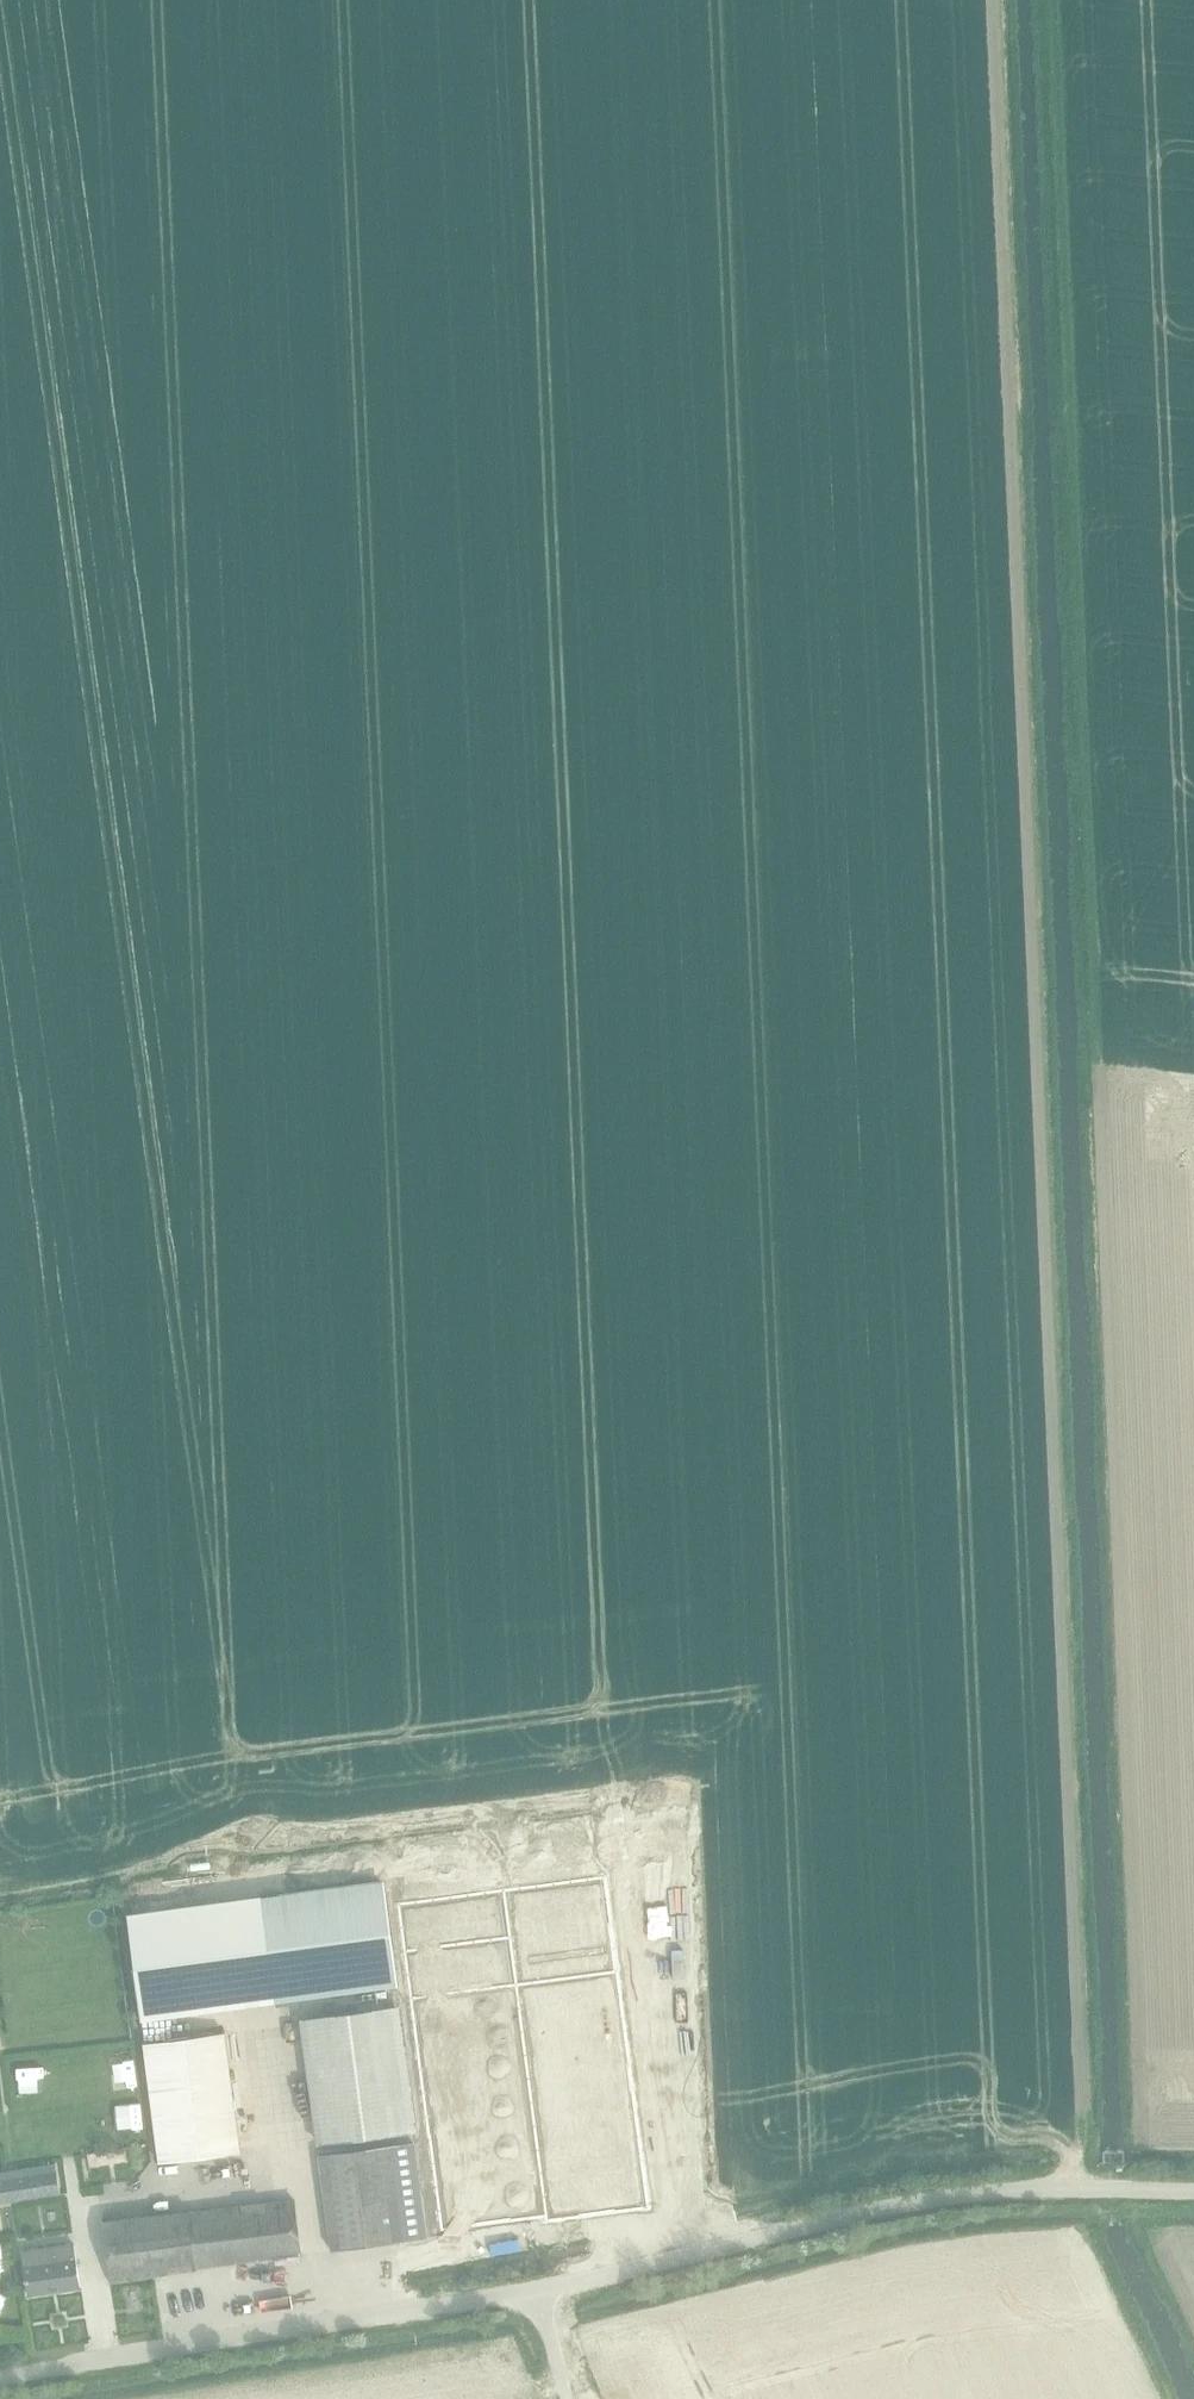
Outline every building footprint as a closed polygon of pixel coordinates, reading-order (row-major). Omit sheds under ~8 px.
[(140,2019),(393,1985),(379,1880),(126,1913),(140,2019)] [(301,2022),(316,2142),(412,2130),(396,2010),(301,2022)] [(143,2043),(157,2151),(158,2162),(239,2152),(224,2032),(143,2043)] [(413,2144),(354,2151),(318,2156),(330,2250),(425,2238),(413,2144)] [(0,2172),(0,2203),(61,2193),(56,2163),(0,2172)] [(108,2280),(298,2252),(290,2198),(100,2226),(108,2280)] [(28,2292),(81,2285),(75,2243),(22,2251),(28,2292)]
